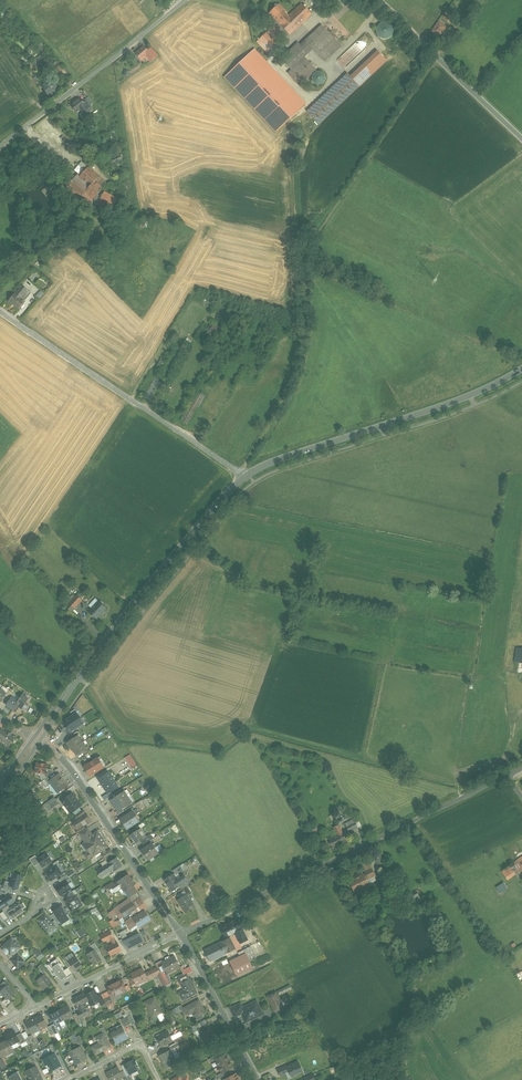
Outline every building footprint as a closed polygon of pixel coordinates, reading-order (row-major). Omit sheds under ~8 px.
[(302,4),(288,17),(290,19),(282,26),(290,34),(312,14),(302,4)] [(284,10),(280,5),(270,14),(274,19),(275,18),(282,26),(290,19),(288,17),(283,11),(284,10)] [(446,20),(451,13),(446,10),(441,17),(446,20)] [(388,23),(387,22),(385,22),(383,22),(382,22),(381,23),(380,23),(380,24),(379,25),(378,26),(377,27),(377,28),(377,29),(376,31),(377,32),(377,33),(377,34),(378,35),(378,36),(379,37),(380,38),(381,38),(382,39),(384,39),(385,39),(387,39),(388,39),(389,38),(390,38),(391,37),(392,36),(393,35),(393,34),(394,33),(394,32),(394,31),(394,30),(394,29),(393,28),(393,27),(392,26),(392,25),(391,24),(390,23),(389,23),(388,23)] [(439,22),(432,32),(439,37),(446,27),(439,22)] [(322,25),(306,41),(313,49),(318,54),(334,38),(322,25)] [(279,30),(275,26),(270,31),(274,35),(279,30)] [(267,33),(258,42),(267,52),(277,43),(267,33)] [(334,38),(318,54),(325,62),(342,46),(334,38)] [(306,41),(301,45),(309,54),(313,49),(306,41)] [(301,45),(284,62),(292,70),(305,58),(309,54),(301,45)] [(144,46),(136,53),(142,60),(146,56),(150,53),(148,51),(144,46)] [(158,56),(151,48),(148,51),(150,53),(146,56),(151,62),(158,56)] [(316,70),(305,58),(292,70),(288,73),(299,85),(316,70)] [(317,72),(316,73),(315,73),(314,74),(314,75),(313,75),(313,76),(313,77),(312,78),(312,79),(312,80),(313,80),(313,81),(313,82),(314,83),(315,84),(316,85),(318,85),(319,85),(321,85),(322,85),(323,84),(323,83),(324,83),(325,82),(325,81),(325,80),(326,79),(326,78),(326,77),(325,77),(325,76),(324,75),(323,74),(323,73),(322,72),(321,72),(320,72),(319,72),(318,72),(317,72)] [(348,74),(307,112),(319,124),(360,86),(348,74)] [(42,84),(37,77),(34,79),(39,86),(42,84)] [(52,84),(50,81),(42,86),(49,96),(59,89),(54,82),(52,84)] [(303,106),(305,104),(291,89),(290,89),(290,88),(287,85),(286,86),(289,89),(287,91),(289,93),(285,97),(289,101),(292,101),(292,106),(291,106),(287,110),(289,112),(285,112),(284,113),(294,113),(300,107),(303,106)] [(94,103),(89,97),(85,100),(87,101),(90,106),(94,103)] [(80,98),(72,105),(77,112),(81,109),(83,113),(85,112),(87,114),(93,109),(90,106),(87,101),(84,103),(80,98)] [(92,168),(90,167),(89,167),(88,167),(88,168),(87,167),(86,167),(85,169),(85,170),(84,171),(83,171),(81,172),(82,173),(83,174),(82,175),(81,176),(78,174),(73,181),(86,192),(96,180),(99,177),(91,170),(92,169),(92,168)] [(104,187),(96,180),(86,192),(88,193),(94,199),(104,187)] [(86,192),(73,181),(69,185),(83,197),(86,192)] [(116,200),(105,194),(102,199),(100,204),(106,207),(106,206),(111,208),(116,200)] [(42,276),(35,270),(27,278),(34,284),(42,276)] [(28,290),(22,285),(16,293),(25,301),(32,293),(28,290)] [(39,299),(43,294),(39,291),(35,296),(39,299)] [(16,293),(15,293),(9,300),(13,304),(19,308),(25,301),(16,293)] [(214,325),(209,332),(213,335),(219,328),(214,325)] [(183,342),(189,346),(192,341),(187,338),(183,342)] [(168,362),(162,359),(158,364),(165,368),(168,362)] [(197,392),(181,420),(188,424),(204,397),(201,395),(202,394),(200,392),(199,394),(197,392)] [(77,595),(66,607),(69,610),(71,612),(82,600),(77,595)] [(99,601),(92,609),(89,607),(87,609),(96,619),(101,614),(102,614),(104,612),(104,611),(106,608),(103,605),(104,603),(102,601),(100,602),(99,601)] [(82,621),(71,612),(69,610),(63,617),(76,628),(82,621)] [(513,662),(521,663),(521,648),(515,647),(513,662)] [(22,695),(18,701),(19,701),(16,705),(20,707),(23,709),(29,699),(22,695)] [(11,699),(7,705),(13,709),(16,705),(19,701),(18,701),(13,697),(12,697),(11,699)] [(65,726),(63,727),(65,730),(67,729),(69,733),(78,727),(79,730),(86,726),(84,724),(84,723),(77,712),(75,710),(71,712),(73,715),(65,720),(66,721),(63,723),(65,726)] [(1,729),(0,731),(0,741),(1,741),(2,740),(9,745),(15,737),(11,735),(12,732),(11,734),(7,732),(1,729)] [(74,738),(67,742),(72,749),(73,749),(81,743),(79,740),(80,739),(78,736),(74,738)] [(81,743),(73,749),(77,755),(83,751),(87,749),(87,748),(85,745),(84,745),(82,743),(84,741),(81,743)] [(130,754),(125,758),(132,769),(137,765),(130,754)] [(98,758),(85,766),(90,776),(104,767),(98,758)] [(48,764),(37,763),(36,772),(46,774),(47,768),(48,764)] [(52,769),(47,768),(46,774),(46,776),(47,777),(48,777),(54,772),(52,769)] [(118,787),(108,772),(99,778),(109,794),(118,787)] [(68,785),(59,774),(51,780),(50,781),(51,783),(58,792),(68,785)] [(47,777),(41,782),(46,787),(51,783),(50,781),(51,780),(48,777),(47,777)] [(115,797),(111,800),(114,806),(128,797),(127,797),(126,797),(123,793),(124,792),(115,797)] [(72,793),(62,801),(66,806),(67,805),(72,812),(71,813),(81,805),(72,793)] [(32,797),(29,799),(34,807),(37,806),(32,797)] [(128,797),(114,806),(118,811),(122,808),(131,803),(131,802),(130,803),(127,798),(128,797)] [(56,799),(48,804),(52,809),(59,803),(56,799)] [(143,799),(136,803),(141,811),(148,807),(143,799)] [(83,809),(75,816),(77,819),(86,814),(83,809)] [(124,817),(121,819),(127,829),(139,821),(138,821),(136,816),(133,811),(128,814),(128,815),(125,817),(124,817)] [(77,819),(75,821),(74,824),(76,826),(77,826),(78,829),(79,829),(84,826),(91,821),(86,813),(77,819)] [(32,817),(21,830),(28,836),(39,823),(32,817)] [(357,818),(348,822),(352,830),(361,826),(357,818)] [(339,824),(334,827),(338,834),(343,832),(339,824)] [(88,828),(80,833),(84,840),(92,835),(88,828)] [(138,830),(131,835),(136,843),(144,839),(138,830)] [(92,835),(84,840),(91,851),(87,854),(88,855),(86,856),(88,859),(92,856),(92,857),(94,855),(94,856),(102,850),(103,851),(108,847),(98,831),(92,835)] [(338,834),(329,839),(334,848),(348,841),(343,832),(338,834)] [(150,834),(147,836),(147,838),(142,841),(144,844),(152,839),(153,839),(150,834)] [(153,839),(152,839),(155,843),(162,838),(159,835),(153,839)] [(14,846),(7,841),(4,846),(11,851),(14,846)] [(153,843),(142,851),(144,855),(145,854),(148,859),(154,855),(154,856),(159,853),(153,843)] [(381,852),(374,855),(379,866),(386,862),(381,852)] [(38,858),(37,859),(40,863),(42,867),(52,861),(47,853),(38,858)] [(34,867),(40,863),(37,859),(38,858),(36,855),(30,859),(34,867)] [(117,857),(109,863),(113,870),(115,872),(123,866),(117,857)] [(512,863),(517,872),(521,869),(521,866),(518,859),(512,863)] [(109,863),(97,871),(102,877),(113,870),(109,863)] [(56,865),(46,872),(51,880),(62,874),(56,865)] [(181,865),(173,870),(175,873),(176,875),(179,874),(184,870),(181,865)] [(515,874),(509,866),(502,871),(508,879),(515,874)] [(370,869),(365,871),(366,874),(368,879),(374,876),(370,869)] [(11,883),(10,886),(13,886),(18,888),(22,876),(15,873),(13,879),(11,878),(10,882),(11,883)] [(59,880),(61,883),(69,878),(67,874),(59,880)] [(174,874),(165,880),(171,890),(176,887),(176,888),(180,886),(182,888),(183,888),(187,885),(190,883),(185,876),(181,878),(178,880),(174,874)] [(363,875),(349,881),(354,892),(368,885),(365,880),(368,879),(366,874),(363,875)] [(128,875),(118,882),(122,887),(125,891),(126,891),(132,886),(135,885),(128,875)] [(61,883),(55,887),(60,895),(71,888),(67,882),(71,880),(69,878),(61,883)] [(507,889),(501,879),(493,884),(499,894),(507,889)] [(11,891),(13,886),(10,886),(11,883),(10,882),(6,881),(4,888),(11,891)] [(112,882),(105,886),(108,891),(110,890),(109,888),(114,884),(112,882)] [(114,884),(109,888),(110,890),(112,893),(115,891),(115,892),(122,887),(118,882),(114,884)] [(187,885),(183,888),(187,894),(188,894),(189,895),(192,893),(187,885)] [(132,886),(126,891),(130,897),(137,893),(132,886)] [(4,888),(3,888),(1,893),(7,895),(7,897),(10,895),(11,895),(12,891),(11,891),(4,888)] [(417,891),(411,894),(415,901),(421,898),(417,891)] [(137,893),(130,897),(133,901),(134,903),(141,899),(137,893)] [(71,898),(66,901),(72,912),(80,907),(79,905),(79,904),(81,902),(77,897),(76,894),(71,898)] [(5,898),(4,897),(1,899),(0,900),(1,901),(0,901),(0,908),(1,909),(2,908),(4,911),(7,909),(10,908),(8,905),(14,901),(13,899),(14,896),(11,895),(10,895),(7,897),(5,898)] [(188,895),(184,898),(183,897),(178,900),(186,913),(195,907),(188,895)] [(130,897),(117,906),(123,914),(127,920),(133,918),(130,913),(136,909),(132,902),(133,901),(130,897)] [(139,914),(145,910),(147,909),(141,899),(134,903),(133,901),(132,902),(136,909),(139,914)] [(9,912),(8,912),(11,916),(13,919),(25,912),(20,905),(9,912)] [(117,906),(109,913),(115,922),(120,919),(119,917),(123,914),(117,906)] [(57,910),(54,912),(55,913),(60,921),(61,923),(65,921),(65,922),(69,919),(61,907),(57,909),(57,910)] [(4,911),(0,914),(5,920),(11,916),(8,912),(9,912),(7,909),(4,911)] [(136,909),(130,913),(133,918),(139,927),(144,924),(147,922),(151,919),(145,910),(139,914),(136,909)] [(55,913),(51,915),(55,920),(57,923),(60,921),(55,913)] [(52,922),(46,914),(39,920),(49,932),(52,929),(53,929),(52,929),(55,926),(56,926),(52,922)] [(133,918),(127,920),(125,922),(131,931),(139,927),(133,918)] [(233,921),(227,924),(228,925),(226,925),(224,925),(223,926),(222,927),(221,928),(225,937),(235,932),(241,943),(247,940),(242,928),(238,920),(234,922),(233,921)] [(82,928),(77,930),(79,937),(85,934),(82,928)] [(111,930),(101,935),(104,942),(111,939),(114,937),(111,930)] [(124,931),(119,934),(122,939),(127,946),(128,948),(143,940),(140,933),(129,939),(124,931)] [(159,940),(164,937),(162,932),(156,935),(159,940)] [(21,947),(12,937),(2,946),(11,956),(21,947)] [(114,937),(111,939),(113,944),(107,947),(111,956),(122,950),(118,942),(117,942),(114,937)] [(221,942),(205,950),(210,962),(227,953),(227,954),(236,949),(230,937),(221,942)] [(101,951),(95,943),(92,945),(94,950),(95,950),(97,954),(101,951)] [(33,947),(30,952),(38,956),(41,952),(33,947)] [(251,947),(244,950),(246,953),(246,955),(249,961),(256,958),(251,947)] [(97,954),(95,950),(94,950),(88,954),(90,957),(90,958),(91,961),(93,961),(94,964),(101,960),(97,954)] [(19,955),(12,961),(18,968),(25,962),(19,955)] [(240,956),(230,961),(236,975),(252,967),(249,961),(246,955),(241,958),(240,956)] [(175,956),(170,959),(168,960),(162,963),(168,974),(181,967),(175,956)] [(82,965),(76,957),(74,958),(73,957),(71,959),(70,960),(69,961),(71,965),(75,970),(82,965)] [(60,964),(57,959),(50,963),(53,967),(51,969),(54,973),(56,977),(57,976),(61,980),(64,978),(68,975),(65,970),(63,967),(64,966),(61,963),(60,964)] [(47,970),(42,964),(38,967),(43,973),(47,970)] [(158,967),(153,970),(156,976),(158,975),(162,973),(159,969),(158,967)] [(168,977),(163,967),(159,969),(162,973),(165,979),(168,977)] [(73,974),(69,968),(65,970),(68,975),(64,978),(65,979),(73,974)] [(143,969),(132,974),(137,985),(137,983),(148,978),(148,979),(149,979),(143,968),(143,969)] [(153,970),(148,972),(151,978),(156,976),(153,970)] [(165,979),(162,973),(158,975),(164,986),(168,985),(165,979)] [(45,974),(38,980),(41,983),(40,984),(44,989),(52,983),(45,974)] [(187,974),(179,979),(182,984),(190,980),(187,974)] [(121,979),(107,986),(112,996),(119,992),(120,995),(127,991),(121,979)] [(197,993),(190,979),(190,980),(182,984),(185,991),(181,994),(184,1000),(197,993)] [(15,993),(5,981),(1,984),(4,988),(1,991),(7,998),(9,999),(15,993)] [(290,985),(278,991),(280,994),(292,989),(290,985)] [(98,996),(95,990),(86,995),(89,1001),(91,1006),(100,1001),(98,996)] [(276,992),(268,996),(271,1002),(273,1006),(275,1011),(283,1007),(276,992)] [(85,993),(74,998),(78,1006),(79,1006),(81,1011),(86,1009),(85,1007),(87,1005),(86,1002),(89,1001),(86,995),(85,993)] [(104,999),(102,994),(98,996),(100,1001),(102,1005),(106,1003),(104,999)] [(110,997),(104,999),(106,1003),(107,1005),(113,1003),(110,997)] [(9,999),(7,998),(3,1002),(7,1007),(12,1002),(9,999)] [(155,998),(145,1003),(153,1018),(158,1016),(161,1022),(166,1020),(163,1013),(155,998)] [(202,1007),(199,1000),(184,1008),(185,1011),(184,1011),(186,1014),(193,1011),(197,1018),(202,1016),(206,1014),(203,1007),(202,1007)] [(243,1008),(241,1009),(243,1013),(247,1022),(248,1022),(252,1020),(252,1019),(263,1014),(257,1001),(243,1008)] [(130,1004),(123,1008),(128,1017),(129,1018),(133,1016),(131,1013),(134,1011),(130,1004)] [(241,1004),(232,1008),(236,1016),(243,1013),(241,1009),(243,1008),(241,1004)] [(182,1005),(174,1009),(177,1015),(184,1011),(185,1011),(184,1008),(182,1005)] [(69,1006),(60,1010),(65,1020),(74,1016),(73,1015),(69,1006)] [(81,1011),(77,1013),(80,1018),(89,1014),(86,1009),(81,1011)] [(60,1010),(51,1015),(56,1025),(60,1022),(63,1028),(67,1026),(68,1028),(68,1027),(65,1020),(60,1010)] [(77,1013),(73,1015),(74,1016),(78,1024),(82,1022),(80,1018),(77,1013)] [(48,1026),(42,1015),(35,1018),(40,1029),(48,1026)] [(128,1017),(122,1020),(125,1026),(131,1023),(129,1018),(128,1017)] [(35,1018),(27,1022),(32,1033),(40,1029),(35,1018)] [(206,1020),(193,1027),(195,1032),(199,1030),(198,1030),(209,1025),(206,1020)] [(62,1039),(54,1024),(51,1026),(54,1031),(55,1033),(59,1041),(62,1039)] [(118,1030),(111,1033),(117,1044),(126,1039),(125,1036),(127,1035),(122,1024),(116,1027),(118,1030)] [(209,1025),(198,1030),(199,1030),(195,1032),(198,1037),(201,1035),(207,1047),(214,1043),(217,1041),(212,1030),(209,1024),(209,1025)] [(110,1037),(104,1027),(101,1028),(104,1034),(104,1033),(107,1039),(110,1037)] [(15,1030),(5,1035),(8,1040),(10,1045),(19,1041),(20,1041),(17,1035),(15,1030)] [(165,1033),(164,1033),(162,1034),(161,1035),(157,1037),(162,1046),(165,1044),(166,1045),(167,1044),(168,1043),(173,1040),(168,1032),(165,1033)] [(22,1033),(17,1035),(20,1041),(19,1041),(21,1044),(27,1041),(22,1033)] [(104,1034),(97,1037),(99,1040),(98,1040),(99,1041),(100,1043),(92,1047),(96,1055),(111,1047),(107,1039),(104,1033),(104,1034)] [(1,1044),(1,1043),(0,1044),(0,1054),(2,1057),(9,1054),(9,1052),(13,1050),(10,1045),(8,1040),(7,1040),(8,1040),(1,1044)] [(56,1043),(50,1046),(54,1054),(55,1053),(60,1051),(56,1043)] [(81,1046),(70,1051),(77,1064),(87,1059),(81,1046)] [(170,1050),(160,1056),(166,1069),(177,1063),(170,1050)] [(54,1054),(43,1059),(47,1067),(51,1065),(54,1070),(61,1066),(55,1053),(54,1054)] [(34,1054),(30,1056),(33,1063),(38,1061),(36,1058),(34,1054)] [(218,1054),(209,1059),(211,1063),(215,1060),(219,1058),(218,1054)] [(219,1058),(215,1060),(219,1066),(230,1060),(226,1054),(219,1058)] [(134,1060),(125,1065),(125,1064),(124,1064),(129,1074),(139,1069),(134,1059),(134,1060)] [(230,1060),(219,1066),(222,1073),(226,1071),(233,1067),(230,1060)] [(298,1062),(288,1066),(290,1070),(292,1075),(302,1071),(298,1062)] [(281,1075),(290,1070),(288,1066),(287,1065),(278,1069),(281,1075)] [(27,1071),(31,1079),(41,1079),(42,1079),(36,1067),(27,1071)] [(114,1070),(107,1073),(110,1079),(117,1079),(119,1079),(124,1078),(119,1067),(114,1070)] [(222,1073),(218,1075),(220,1079),(228,1074),(226,1071),(222,1073)]
